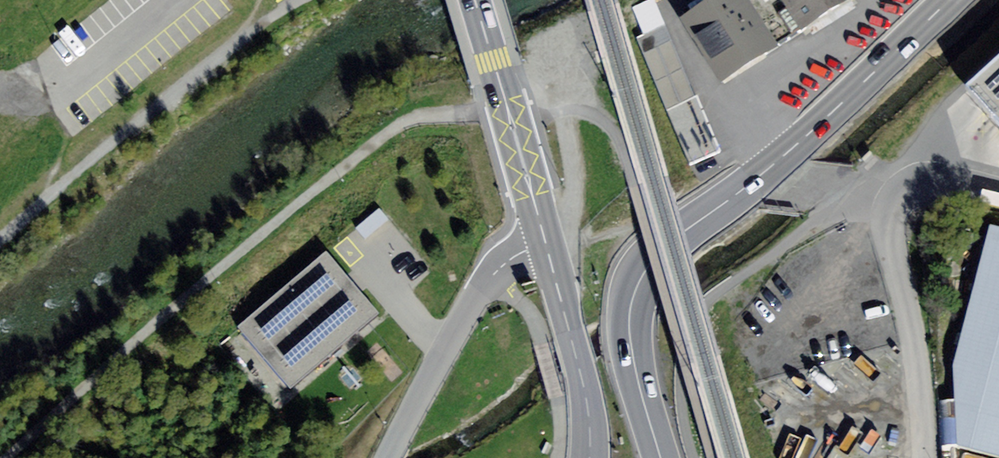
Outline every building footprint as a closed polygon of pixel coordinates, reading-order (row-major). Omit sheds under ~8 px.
[(721,82),(779,45),(777,42),(750,0),(707,0),(679,18),(721,82)] [(777,42),(800,27),(782,0),(750,0),(777,42)] [(801,30),(848,0),(782,0),(800,27),(801,30)] [(640,33),(688,162),(718,151),(670,22),(640,33)] [(966,92),(973,100),(998,127),(998,63),(966,92)] [(990,225),(951,372),(958,447),(998,457),(998,227),(990,225)] [(325,253),(237,328),(290,390),(378,314),(325,253)]
